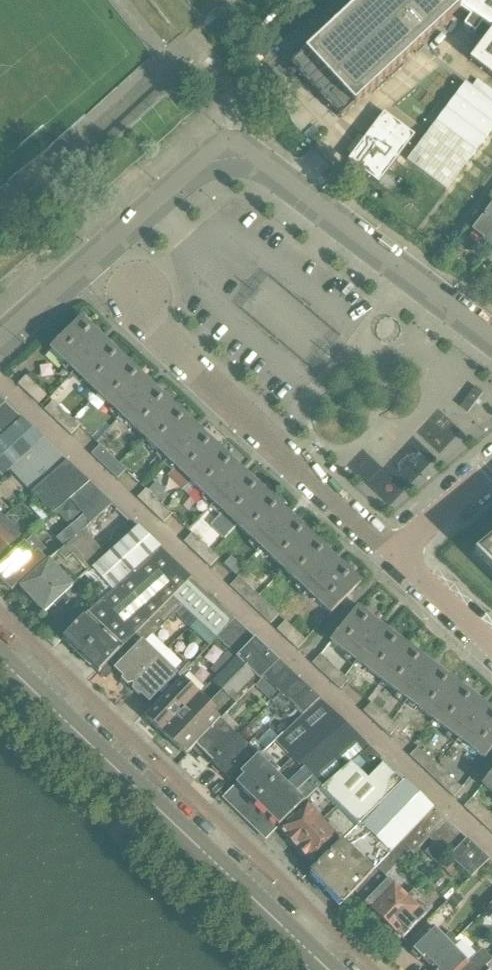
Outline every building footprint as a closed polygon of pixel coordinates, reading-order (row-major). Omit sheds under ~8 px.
[(289,66),(338,119),(459,8),(470,15),(463,24),(475,32),(481,23),(491,30),(467,61),(491,80),(491,0),(358,0),(289,66)] [(286,87),(277,78),(271,85),(279,93),(286,87)] [(407,161),(445,190),(491,128),(491,105),(465,85),(407,161)] [(345,162),(375,185),(411,137),(381,114),(361,139),(357,136),(345,153),(349,156),(345,162)] [(419,180),(414,188),(433,202),(438,194),(419,180)] [(489,246),(491,243),(491,204),(471,231),(472,232),(473,231),(484,240),(482,241),(489,246)] [(85,383),(143,438),(330,615),(361,583),(340,563),(327,576),(321,570),(334,557),(293,519),(281,532),(275,526),(287,513),(246,475),(234,488),(228,482),(240,469),(200,431),(187,444),(182,438),(194,425),(153,387),(141,400),(135,394),(147,381),(107,343),(94,356),(88,350),(101,337),(80,318),(50,350),(83,381),(85,383)] [(17,385),(28,394),(36,386),(26,376),(17,385)] [(85,383),(83,381),(79,384),(69,376),(58,388),(73,399),(85,383)] [(36,386),(28,394),(38,404),(46,395),(36,386)] [(460,407),(468,413),(482,393),(474,388),(460,407)] [(45,410),(58,423),(66,414),(53,402),(45,410)] [(2,434),(19,418),(4,403),(0,406),(0,433),(2,434)] [(66,414),(58,423),(71,435),(79,426),(66,414)] [(10,469),(24,457),(43,440),(19,418),(2,434),(3,436),(0,439),(0,475),(2,477),(10,469)] [(24,457),(10,469),(32,493),(51,477),(66,462),(43,440),(24,457)] [(114,459),(99,445),(91,454),(106,468),(114,459)] [(114,459),(106,468),(117,479),(125,470),(114,459)] [(51,477),(32,493),(52,515),(69,501),(89,483),(66,462),(51,477)] [(57,539),(64,547),(67,544),(112,505),(89,483),(69,501),(84,516),(57,539)] [(137,498),(150,510),(159,502),(146,489),(137,498)] [(159,502),(150,510),(163,523),(172,514),(159,502)] [(0,522),(0,556),(19,538),(2,520),(0,522)] [(85,576),(104,597),(159,549),(138,529),(88,574),(85,576)] [(205,546),(192,533),(184,542),(197,554),(205,546)] [(11,591),(51,553),(33,536),(0,566),(0,581),(11,591)] [(478,555),(491,569),(491,543),(478,555)] [(65,594),(85,576),(88,574),(72,556),(74,554),(73,551),(67,544),(64,547),(19,588),(44,614),(53,606),(65,594)] [(218,558),(205,546),(197,554),(210,567),(218,558)] [(131,685),(133,686),(159,659),(149,649),(152,646),(148,641),(145,639),(142,643),(135,636),(187,583),(191,579),(159,549),(104,597),(87,613),(62,640),(98,674),(109,663),(123,677),(122,681),(127,686),(131,685)] [(225,564),(236,574),(243,567),(232,557),(225,564)] [(253,590),(239,577),(230,586),(244,599),(253,590)] [(183,606),(187,610),(197,620),(215,637),(229,623),(187,583),(135,636),(142,643),(145,639),(148,641),(183,606)] [(244,599),(257,612),(266,603),(253,590),(244,599)] [(53,606),(57,611),(70,600),(65,594),(53,606)] [(266,603),(257,612),(270,624),(279,615),(266,603)] [(381,682),(484,760),(491,749),(491,710),(488,707),(477,721),(474,719),(471,716),(481,702),(437,668),(426,682),(420,678),(430,663),(386,630),(375,644),(369,639),(379,625),(357,607),(330,643),(381,682)] [(189,628),(197,620),(187,610),(179,618),(189,628)] [(217,638),(235,656),(253,638),(234,620),(217,638)] [(277,630),(287,640),(295,631),(285,621),(277,630)] [(295,631),(287,640),(297,649),(305,640),(295,631)] [(222,690),(236,705),(254,686),(278,662),(253,638),(235,656),(236,657),(211,682),(221,692),(222,690)] [(159,659),(133,686),(133,687),(132,691),(138,696),(142,695),(149,701),(175,674),(173,672),(182,663),(168,650),(159,659)] [(312,664),(326,677),(335,668),(321,655),(312,664)] [(272,703),(280,695),(296,679),(278,662),(254,686),(272,703)] [(335,668),(326,677),(340,690),(348,681),(335,668)] [(161,732),(197,696),(202,690),(202,685),(185,669),(161,694),(164,697),(145,716),(161,732)] [(296,679),(280,695),(302,716),(318,699),(296,679)] [(195,746),(195,747),(220,721),(236,705),(222,690),(221,692),(207,706),(197,696),(161,732),(185,756),(195,746)] [(318,699),(302,716),(351,763),(358,757),(369,748),(370,748),(351,730),(350,729),(339,719),(339,718),(338,717),(318,699)] [(363,712),(378,726),(386,717),(372,703),(363,712)] [(257,757),(240,775),(243,778),(235,785),(236,786),(227,795),(262,828),(270,820),(278,828),(306,803),(315,796),(312,793),(319,786),(321,788),(351,763),(302,716),(258,758),(257,757)] [(386,717),(378,726),(389,736),(398,728),(386,717)] [(211,762),(212,763),(237,738),(220,721),(195,747),(202,754),(199,757),(208,765),(211,762)] [(237,738),(212,763),(213,764),(212,765),(213,766),(212,769),(217,774),(220,773),(221,773),(222,772),(229,780),(260,748),(253,740),(246,747),(237,738)] [(410,756),(425,770),(433,761),(418,747),(410,756)] [(381,759),(369,748),(358,757),(371,769),(381,759)] [(425,770),(439,784),(448,775),(433,761),(425,770)] [(384,762),(368,780),(388,797),(404,782),(384,762)] [(321,788),(339,806),(365,782),(368,780),(351,763),(321,788)] [(482,786),(491,794),(491,772),(482,786)] [(448,775),(439,784),(454,797),(462,789),(448,775)] [(365,782),(339,806),(358,825),(383,801),(388,797),(368,780),(365,782)] [(358,857),(373,872),(400,843),(433,808),(404,782),(388,797),(383,801),(358,825),(342,842),(358,857)] [(464,807),(478,820),(486,811),(473,798),(464,807)] [(295,845),(296,847),(323,821),(319,817),(322,814),(313,805),(311,807),(306,803),(278,828),(288,838),(287,839),(286,842),(290,846),(293,846),(295,845)] [(400,843),(409,851),(413,855),(446,820),(433,808),(400,843)] [(478,820),(491,833),(491,817),(486,811),(478,820)] [(323,821),(296,847),(299,849),(297,850),(297,853),(301,857),(304,857),(305,856),(313,863),(340,837),(338,834),(339,833),(330,824),(328,827),(323,821)] [(432,841),(449,857),(467,840),(449,823),(432,841)] [(467,840),(449,857),(471,878),(489,861),(467,840)] [(310,872),(327,888),(358,857),(342,842),(310,872)] [(380,919),(383,922),(407,897),(404,894),(385,877),(409,851),(400,843),(373,872),(355,892),(366,903),(365,904),(373,913),(371,915),(378,921),(380,919)] [(343,904),(355,892),(373,872),(358,857),(327,888),(333,894),(343,904)] [(407,897),(383,922),(385,924),(383,926),(390,933),(392,931),(402,940),(425,916),(432,908),(414,890),(407,897)] [(427,921),(436,930),(459,908),(451,899),(427,921)] [(429,966),(454,941),(456,939),(449,932),(443,938),(427,922),(407,943),(411,947),(411,948),(413,950),(410,953),(418,961),(421,958),(424,961),(429,966)] [(429,966),(433,969),(478,969),(490,958),(481,948),(467,963),(453,948),(457,944),(454,941),(429,966)]
